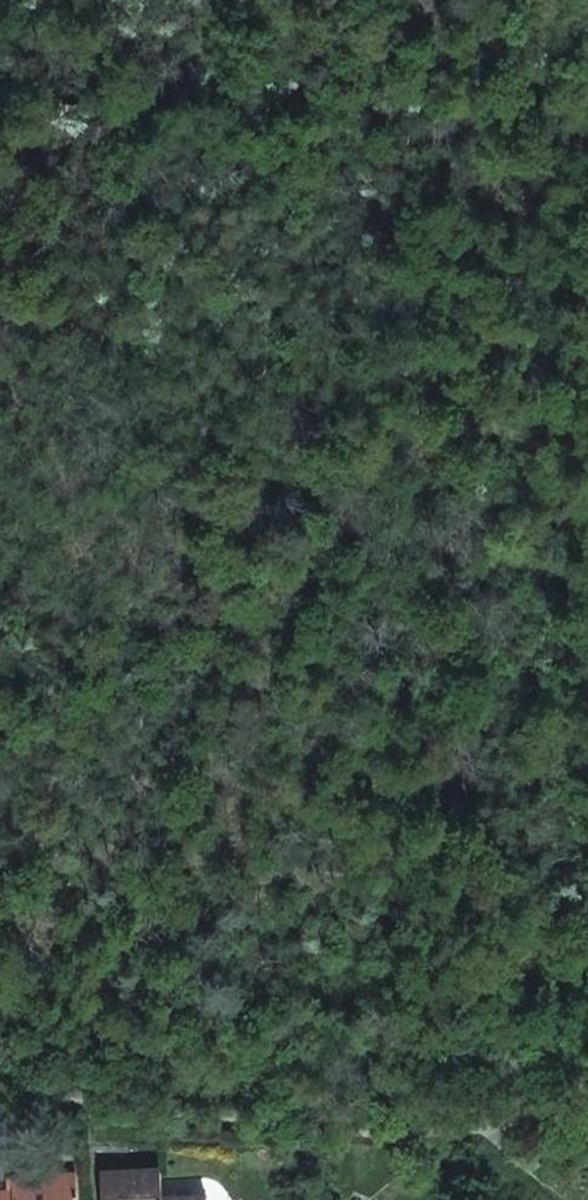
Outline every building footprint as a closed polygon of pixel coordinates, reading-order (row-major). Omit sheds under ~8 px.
[(148,1167),(89,1169),(90,1199),(150,1199),(150,1195),(148,1167)] [(0,1186),(0,1199),(67,1199),(66,1170),(1,1173),(1,1186),(0,1186)]
